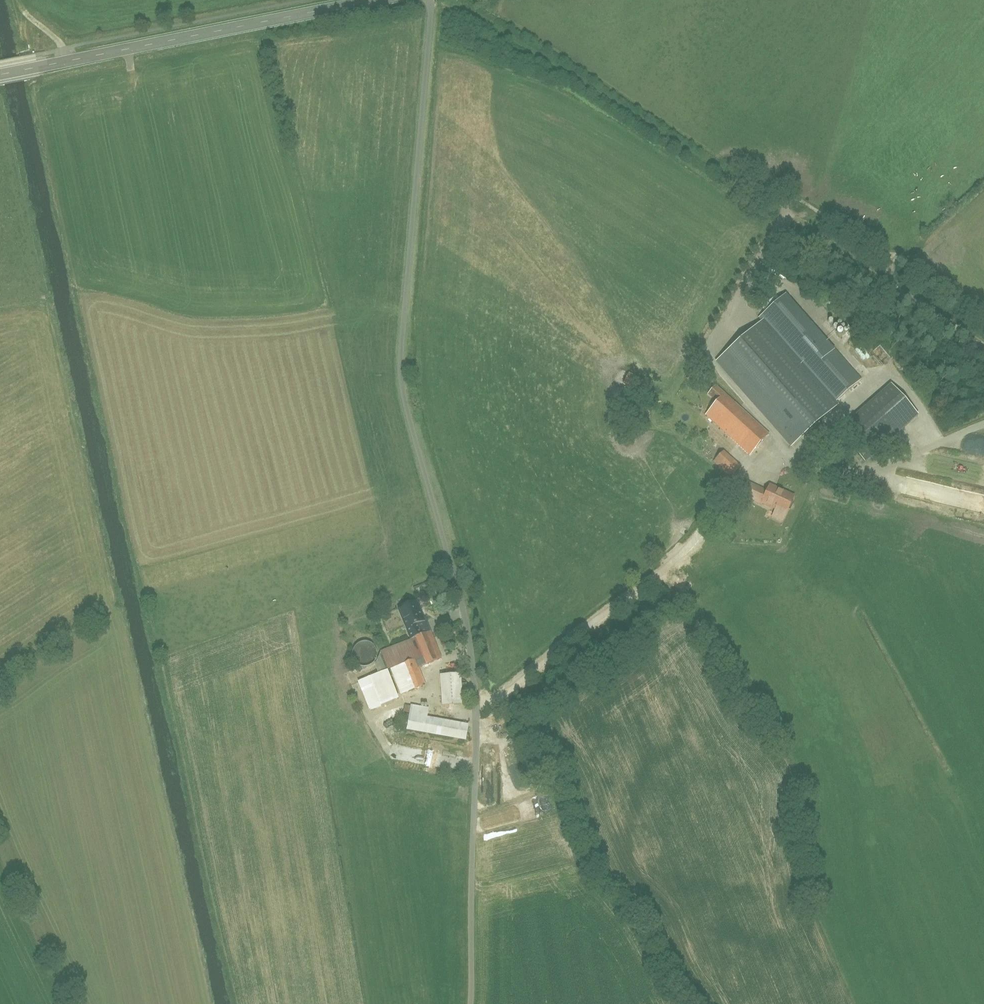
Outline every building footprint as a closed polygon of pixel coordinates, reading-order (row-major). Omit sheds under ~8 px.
[(822,337),(785,296),(760,319),(762,322),(718,361),(792,445),(838,405),(836,402),(860,381),(822,337)] [(918,415),(891,385),(838,432),(865,462),(918,415)] [(706,416),(749,455),(768,434),(716,386),(708,395),(717,402),(706,416)] [(637,419),(647,423),(652,410),(642,406),(637,419)] [(731,478),(736,472),(741,466),(724,451),(714,463),(731,478)] [(761,504),(762,503),(786,515),(794,497),(770,486),(767,492),(748,484),(743,496),(761,504)] [(393,664),(402,692),(427,683),(420,665),(441,657),(436,643),(444,641),(438,625),(429,628),(419,599),(400,606),(414,643),(403,648),(407,659),(393,664)] [(348,648),(356,666),(372,659),(364,641),(348,648)] [(383,674),(356,684),(366,711),(394,701),(383,674)] [(434,676),(434,710),(459,710),(459,676),(434,676)] [(405,734),(467,743),(469,726),(426,720),(427,712),(408,710),(405,734)]
